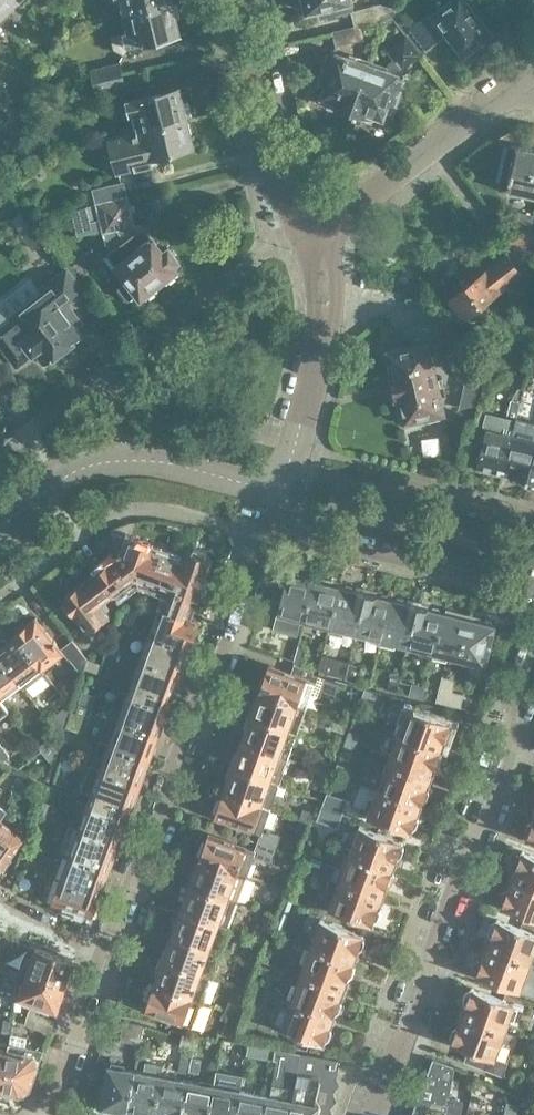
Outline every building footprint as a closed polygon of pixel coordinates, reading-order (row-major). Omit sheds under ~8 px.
[(18,0),(0,0),(0,18),(18,0)] [(128,12),(174,1),(173,0),(125,0),(128,12)] [(307,10),(319,7),(321,17),(340,12),(353,9),(351,0),(305,0),(307,10)] [(472,0),(448,0),(450,2),(434,14),(432,11),(411,28),(410,29),(411,30),(406,34),(421,54),(449,33),(464,53),(490,33),(480,20),(485,17),(472,0)] [(132,29),(110,35),(113,49),(124,54),(128,45),(181,32),(174,1),(128,12),(132,29)] [(382,3),(352,10),(356,25),(358,25),(358,27),(392,17),(394,17),(396,11),(397,10),(402,1),(382,6),(382,3)] [(394,17),(392,17),(406,34),(411,30),(410,29),(411,28),(397,10),(394,17)] [(358,25),(356,25),(333,31),(337,44),(361,38),(358,27),(358,25)] [(367,64),(351,111),(369,118),(371,112),(381,116),(385,105),(392,107),(394,100),(401,103),(409,95),(405,91),(407,89),(399,79),(402,69),(421,54),(406,34),(388,48),(395,57),(390,62),(388,71),(367,64)] [(332,105),(351,111),(367,64),(346,56),(345,60),(333,56),(321,60),(323,62),(317,64),(319,74),(323,76),(321,82),(328,84),(324,95),(334,99),(332,105)] [(116,59),(89,66),(92,78),(120,70),(116,59)] [(120,70),(92,78),(95,89),(123,81),(120,70)] [(125,90),(127,99),(131,113),(137,111),(142,129),(187,118),(180,87),(163,91),(151,84),(125,90)] [(109,136),(116,164),(118,172),(154,163),(152,155),(194,145),(187,118),(142,129),(109,136)] [(513,164),(506,191),(533,197),(533,148),(518,144),(513,164)] [(92,188),(95,203),(126,195),(123,180),(92,188)] [(126,195),(95,203),(71,209),(78,235),(104,230),(109,250),(107,252),(127,277),(118,285),(128,298),(137,292),(141,296),(143,294),(148,295),(154,290),(154,286),(164,279),(168,279),(174,275),(174,270),(177,268),(174,264),(179,260),(169,246),(163,250),(143,224),(138,228),(133,221),(126,195)] [(533,214),(519,211),(516,223),(529,227),(533,214)] [(506,255),(450,298),(463,314),(465,312),(469,318),(476,317),(478,315),(478,313),(482,310),(483,307),(479,302),(518,271),(520,274),(533,251),(533,230),(515,226),(511,242),(506,255)] [(86,291),(69,269),(9,315),(25,336),(22,338),(33,353),(36,351),(46,364),(82,336),(75,326),(81,321),(75,313),(74,313),(63,299),(67,295),(72,302),(86,291)] [(503,329),(522,332),(525,316),(506,312),(503,329)] [(390,358),(388,362),(390,370),(393,372),(394,376),(390,377),(395,398),(399,397),(400,400),(398,404),(400,411),(404,414),(405,421),(406,421),(407,427),(439,419),(437,413),(443,412),(436,386),(438,385),(433,365),(432,366),(426,343),(416,345),(407,348),(403,348),(389,352),(390,358)] [(478,379),(464,376),(457,411),(472,407),(478,379)] [(483,444),(477,466),(502,472),(520,401),(512,399),(507,417),(486,412),(482,424),(486,430),(485,433),(481,434),(479,442),(483,444)] [(502,472),(512,475),(514,479),(521,481),(525,478),(526,478),(533,447),(533,439),(522,436),(530,403),(520,401),(502,472)] [(115,556),(95,571),(113,594),(137,576),(172,588),(182,562),(155,552),(156,549),(130,539),(126,549),(119,547),(115,556)] [(172,588),(165,608),(191,617),(212,558),(186,549),(182,562),(172,588)] [(113,594),(95,571),(61,598),(88,631),(110,614),(107,610),(110,607),(105,600),(113,594)] [(279,613),(305,620),(315,578),(289,572),(279,613)] [(315,578),(305,620),(330,626),(341,585),(315,578)] [(341,585),(330,626),(356,632),(366,591),(341,585)] [(366,591),(356,632),(381,639),(392,598),(366,591)] [(392,598),(381,639),(408,645),(418,604),(392,598)] [(418,604),(408,645),(433,652),(444,611),(418,604)] [(160,606),(151,631),(191,646),(201,621),(191,617),(165,608),(160,606)] [(125,607),(120,621),(129,625),(134,611),(125,607)] [(444,611),(433,652),(459,658),(470,617),(444,611)] [(15,634),(15,635),(40,666),(42,669),(64,652),(68,658),(69,657),(82,674),(85,668),(84,668),(87,659),(72,639),(60,648),(37,617),(15,634)] [(470,617),(459,658),(486,665),(496,624),(470,617)] [(151,631),(142,656),(182,670),(191,646),(151,631)] [(0,641),(0,657),(19,681),(40,666),(15,635),(6,642),(2,639),(0,641)] [(117,638),(114,646),(124,650),(128,642),(117,638)] [(276,654),(294,659),(298,644),(281,639),(276,654)] [(114,646),(110,655),(121,659),(124,650),(114,646)] [(352,648),(349,660),(348,662),(354,663),(357,649),(352,648)] [(349,660),(322,653),(319,667),(324,672),(345,677),(348,662),(349,660)] [(130,686),(129,691),(151,699),(153,694),(155,690),(173,696),(182,670),(142,656),(130,686)] [(19,681),(0,657),(0,696),(19,681)] [(104,664),(87,659),(85,668),(101,673),(104,664)] [(354,663),(348,662),(345,677),(356,681),(360,665),(354,663)] [(314,670),(294,665),(291,673),(270,666),(261,691),(308,709),(314,693),(320,696),(322,689),(335,694),(339,681),(313,673),(314,670)] [(401,674),(389,671),(386,687),(397,690),(401,674)] [(409,676),(401,674),(397,690),(406,692),(409,676)] [(443,675),(436,700),(448,703),(451,690),(453,691),(456,678),(443,675)] [(110,713),(120,717),(160,732),(171,701),(173,696),(155,690),(153,694),(151,699),(129,691),(119,687),(110,713)] [(95,695),(83,690),(79,701),(91,706),(95,695)] [(451,690),(448,703),(461,706),(465,693),(453,691),(451,690)] [(261,691),(252,716),(299,734),(308,709),(261,691)] [(73,709),(62,706),(57,720),(68,723),(73,709)] [(408,706),(398,733),(441,749),(441,748),(444,741),(450,736),(453,728),(451,721),(408,706)] [(252,716),(242,741),(289,759),(299,734),(252,716)] [(333,716),(330,726),(344,732),(348,721),(333,716)] [(120,717),(110,742),(150,757),(160,732),(120,717)] [(398,733),(388,760),(431,776),(434,767),(441,763),(443,756),(441,749),(398,733)] [(101,739),(92,763),(101,767),(141,782),(150,757),(110,742),(101,739)] [(43,753),(54,765),(58,750),(46,740),(39,746),(41,749),(41,750),(43,753)] [(5,760),(10,755),(0,741),(0,758),(5,760)] [(242,741),(233,767),(280,784),(289,759),(242,741)] [(75,747),(64,744),(61,753),(72,757),(75,747)] [(58,763),(69,767),(72,757),(61,753),(58,763)] [(317,758),(314,768),(328,774),(332,763),(317,758)] [(388,760),(378,785),(378,786),(422,803),(427,799),(430,792),(428,783),(431,776),(388,760)] [(90,797),(88,802),(111,811),(113,807),(115,801),(132,807),(141,782),(101,767),(92,763),(88,774),(97,778),(90,797)] [(233,767),(224,791),(271,808),(280,784),(233,767)] [(328,774),(314,768),(311,777),(326,782),(328,774)] [(422,803),(378,786),(367,815),(410,831),(411,830),(417,826),(420,819),(418,811),(420,804),(422,803)] [(271,808),(224,791),(215,817),(262,833),(259,842),(276,848),(281,833),(271,830),(270,833),(263,830),(271,808)] [(327,792),(322,805),(341,812),(346,800),(327,792)] [(78,799),(69,825),(79,829),(119,843),(130,813),(132,807),(115,801),(113,807),(111,811),(88,802),(78,799)] [(341,812),(322,805),(317,817),(336,825),(341,812)] [(55,810),(44,806),(41,815),(52,819),(55,810)] [(296,817),(311,823),(314,813),(300,808),(296,817)] [(2,869),(15,850),(14,849),(22,837),(26,841),(32,821),(25,816),(14,831),(0,821),(0,868),(2,869)] [(68,825),(60,850),(70,853),(110,868),(119,843),(79,829),(68,825)] [(359,825),(349,853),(393,869),(393,867),(396,859),(402,856),(405,849),(402,841),(359,825)] [(209,833),(200,858),(247,876),(255,855),(271,861),(276,848),(259,842),(256,850),(209,833)] [(43,838),(32,834),(30,840),(41,843),(43,838)] [(514,878),(533,885),(533,854),(524,850),(517,855),(515,862),(517,870),(514,878)] [(70,853),(61,877),(61,878),(101,892),(110,868),(70,853)] [(326,861),(322,873),(331,876),(382,895),(386,886),(392,882),(395,874),(393,869),(349,853),(344,868),(326,861)] [(29,856),(26,865),(37,868),(40,860),(29,856)] [(200,858),(191,884),(238,901),(247,876),(200,858)] [(37,868),(26,865),(24,874),(34,878),(37,868)] [(382,895),(331,876),(327,887),(336,890),(329,907),(372,923),(378,919),(381,911),(379,903),(382,895)] [(61,877),(51,904),(83,916),(93,913),(101,892),(61,878),(61,877)] [(504,905),(533,917),(533,885),(514,878),(511,885),(504,890),(502,897),(504,905)] [(299,903),(305,888),(290,883),(285,897),(299,903)] [(191,884),(182,909),(229,926),(238,901),(191,884)] [(182,909),(173,934),(220,952),(229,926),(182,909)] [(321,919),(311,946),(355,963),(354,960),(357,951),(363,948),(366,941),(364,934),(321,919)] [(488,947),(533,963),(533,932),(498,919),(491,924),(489,931),(491,939),(488,947)] [(269,930),(256,925),(253,934),(266,939),(269,930)] [(173,934),(164,959),(211,976),(220,952),(173,934)] [(32,944),(22,970),(67,987),(76,963),(74,959),(32,944)] [(277,950),(263,946),(260,959),(273,962),(277,950)] [(311,946),(301,973),(343,989),(348,976),(350,977),(353,974),(356,967),(355,963),(311,946)] [(476,967),(478,975),(521,990),(530,962),(488,947),(486,955),(479,960),(476,967)] [(164,959),(155,984),(202,1002),(211,976),(164,959)] [(67,987),(22,970),(13,996),(43,1006),(40,1012),(56,1018),(67,987)] [(301,973),(291,1000),(334,1016),(334,1015),(340,1011),(343,1004),(341,996),(343,989),(301,973)] [(202,1002),(155,984),(146,1009),(193,1026),(202,1002)] [(466,1007),(464,1014),(506,1029),(509,1020),(517,1023),(524,1006),(473,987),(466,992),(464,999),(466,1007)] [(226,1010),(240,1015),(244,1005),(229,999),(226,1010)] [(279,1008),(274,1020),(277,1025),(282,1026),(281,1027),(297,1033),(293,1046),(307,1048),(311,1038),(324,1043),(325,1040),(326,1040),(330,1038),(333,1030),(331,1024),(334,1016),(291,1000),(288,1009),(283,1007),(279,1008)] [(29,1008),(25,1022),(51,1031),(56,1018),(40,1012),(29,1008)] [(229,1014),(222,1032),(233,1034),(239,1017),(229,1014)] [(451,1034),(453,1042),(469,1048),(464,1061),(503,1076),(508,1061),(496,1057),(501,1043),(513,1047),(517,1035),(505,1031),(506,1029),(464,1014),(460,1022),(453,1027),(451,1034)] [(2,1090),(12,1034),(13,1020),(3,1018),(2,1028),(0,1028),(0,1031),(0,1089),(2,1090)] [(121,1039),(141,1042),(141,1041),(144,1023),(124,1020),(121,1039)] [(207,1035),(196,1033),(192,1052),(204,1054),(207,1035)] [(12,1034),(2,1090),(21,1093),(30,1087),(45,1048),(25,1045),(27,1037),(12,1034)] [(275,1048),(249,1043),(247,1054),(273,1059),(275,1048)] [(334,1090),(340,1083),(337,1075),(340,1061),(323,1057),(276,1048),(274,1059),(275,1059),(268,1094),(267,1094),(263,1114),(334,1114),(331,1106),(337,1098),(334,1090)] [(209,1114),(236,1114),(241,1089),(247,1055),(237,1053),(230,1087),(215,1084),(209,1114)] [(449,1098),(448,1098),(454,1066),(433,1058),(424,1084),(425,1084),(413,1114),(446,1114),(449,1098)] [(101,1106),(128,1111),(136,1069),(109,1064),(101,1106)] [(128,1111),(148,1114),(154,1114),(162,1074),(136,1069),(128,1111)] [(154,1114),(181,1114),(188,1079),(162,1074),(154,1114)] [(181,1114),(209,1114),(215,1084),(188,1079),(181,1114)] [(236,1114),(263,1114),(267,1094),(241,1089),(236,1114)] [(462,1100),(449,1098),(446,1114),(459,1114),(462,1100)]
